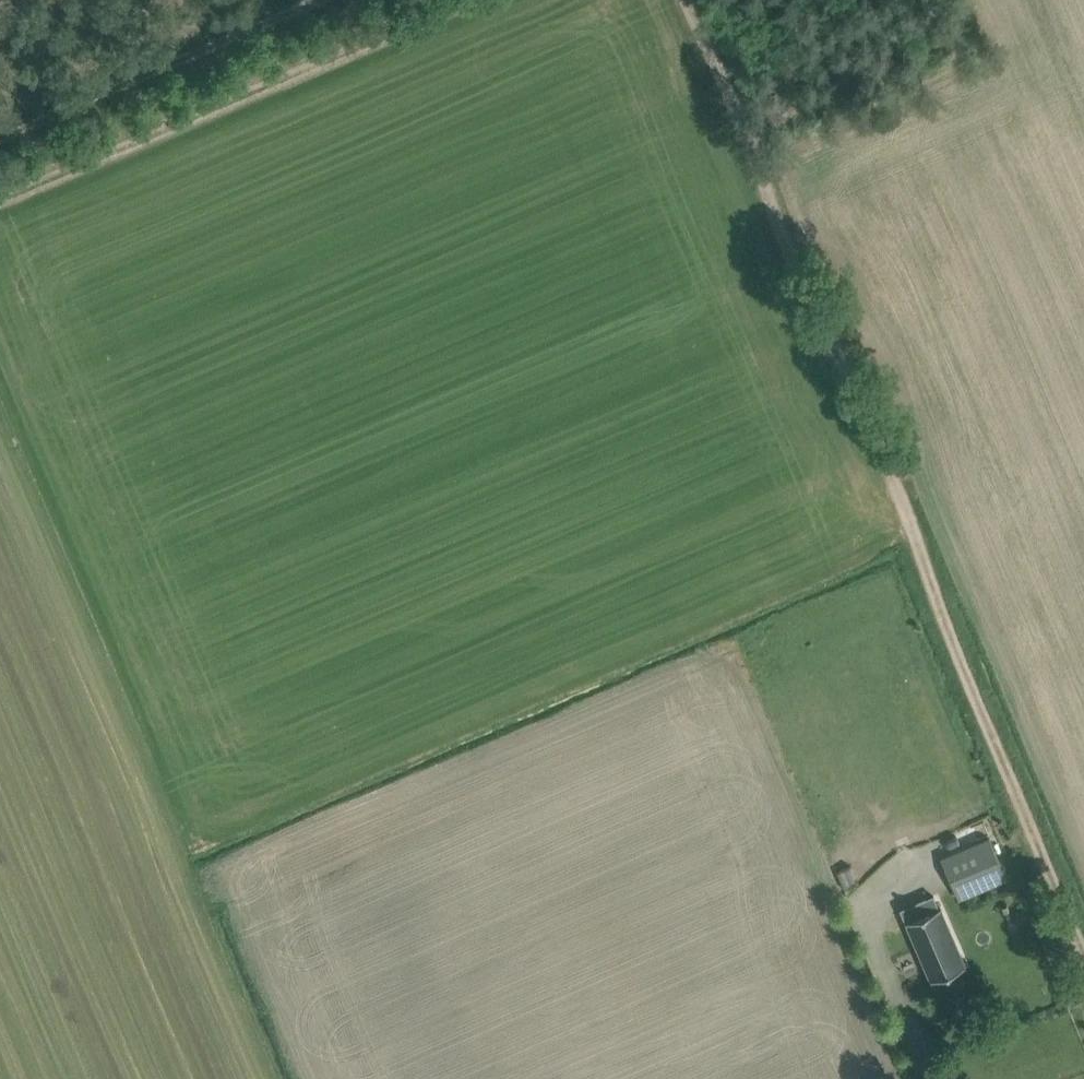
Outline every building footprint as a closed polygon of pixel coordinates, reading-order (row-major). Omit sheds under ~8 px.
[(816,719),(822,732),(839,724),(833,711),(816,719)] [(942,857),(960,898),(1008,877),(990,836),(942,857)] [(922,899),(902,908),(932,979),(967,964),(936,893),(922,899)]
